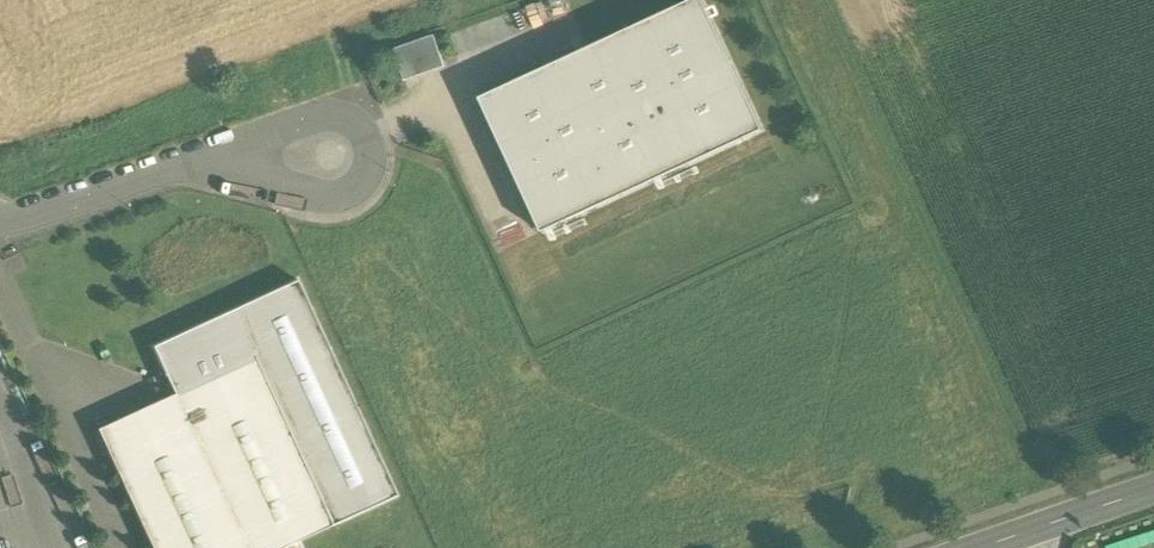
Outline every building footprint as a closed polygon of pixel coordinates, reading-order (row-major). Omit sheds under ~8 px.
[(543,231),(759,128),(698,1),(482,104),(543,231)] [(403,82),(446,66),(436,37),(393,53),(403,82)] [(110,455),(153,547),(285,547),(300,541),(397,496),(299,283),(153,350),(186,421),(110,455)] [(1106,547),(1141,547),(1153,544),(1153,532),(1106,547)]
